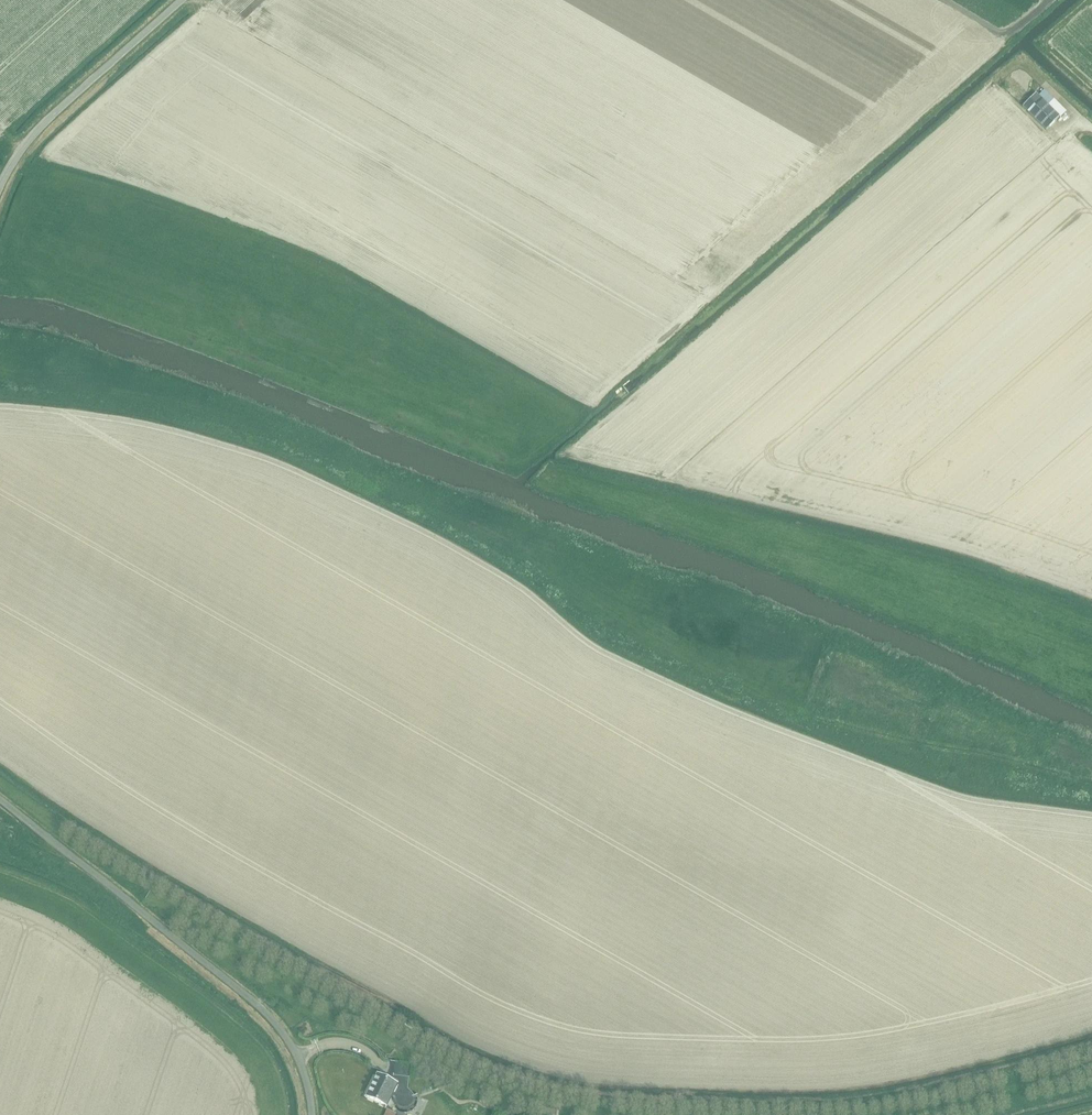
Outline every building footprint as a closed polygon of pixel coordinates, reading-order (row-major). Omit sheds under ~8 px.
[(1023,107),(1046,130),(1059,117),(1036,93),(1023,107)] [(413,1093),(411,1092),(408,1089),(409,1077),(410,1077),(411,1062),(396,1061),(394,1061),(392,1078),(393,1078),(390,1081),(378,1075),(367,1096),(387,1106),(391,1096),(395,1095),(395,1100),(396,1102),(395,1102),(395,1103),(398,1102),(399,1104),(401,1105),(403,1106),(405,1107),(407,1106),(409,1105),(411,1103),(412,1101),(413,1099),(412,1097),(418,1095),(418,1094),(414,1095),(413,1094),(413,1093)] [(417,1099),(423,1102),(428,1093),(421,1090),(417,1099)]
